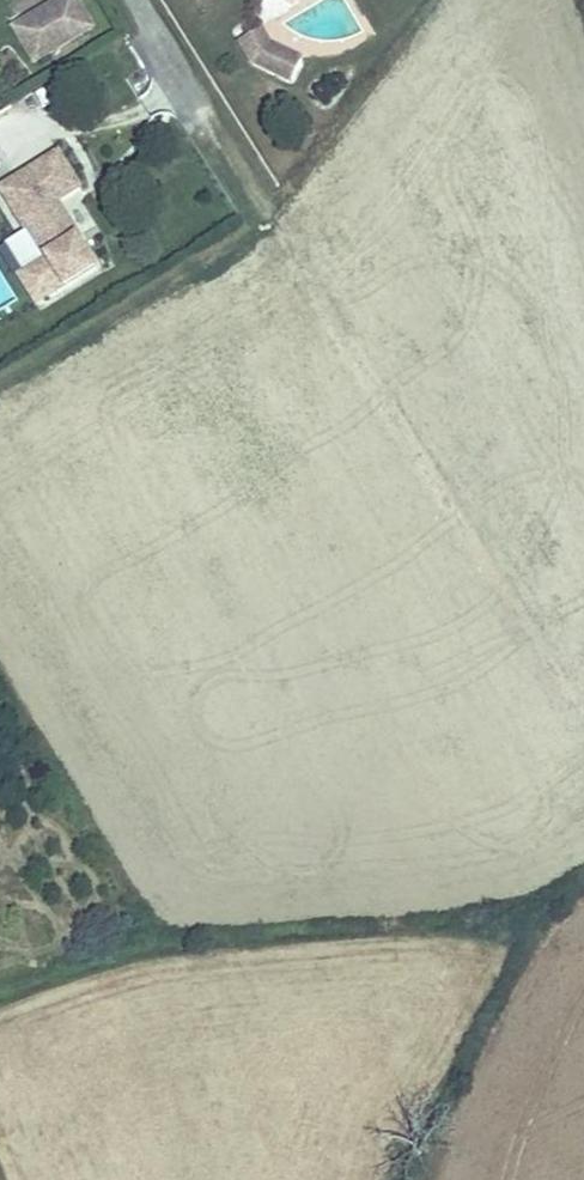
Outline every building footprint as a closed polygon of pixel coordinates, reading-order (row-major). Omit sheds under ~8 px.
[(0,27),(0,33),(17,59),(69,26),(53,0),(43,0),(0,27)] [(239,30),(217,49),(233,70),(269,78),(279,61),(247,39),(239,30)] [(46,262),(65,291),(94,272),(75,242),(81,237),(58,201),(76,189),(52,150),(0,183),(0,190),(46,262)] [(65,291),(46,262),(19,278),(37,307),(65,291)]
